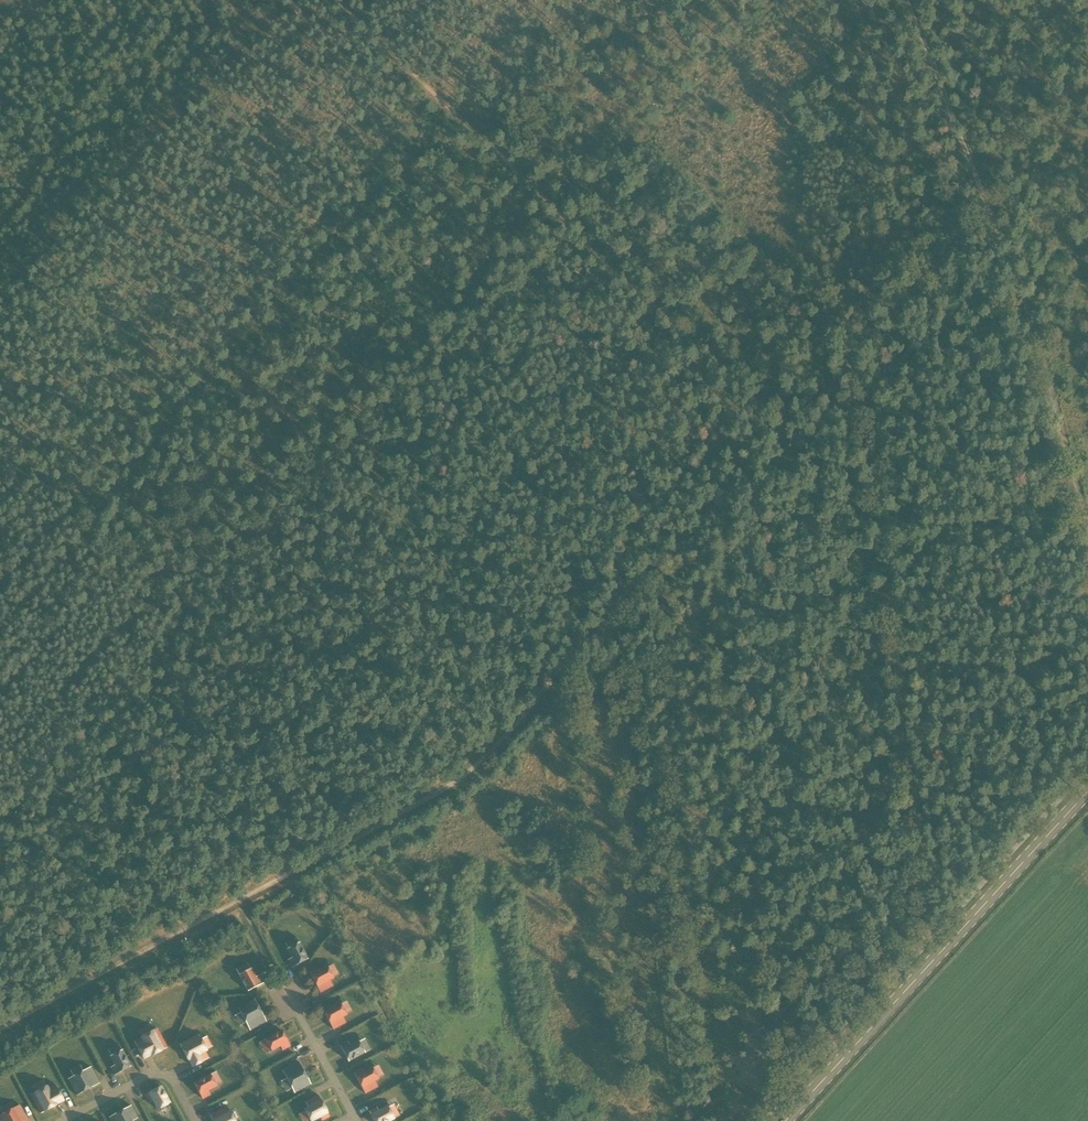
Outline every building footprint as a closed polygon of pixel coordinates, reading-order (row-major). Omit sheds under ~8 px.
[(308,959),(299,943),(287,949),(292,958),(288,960),(292,968),(308,959)] [(309,971),(321,993),(333,986),(330,980),(333,978),(327,966),(318,971),(316,967),(309,971)] [(239,975),(248,991),(264,983),(260,975),(256,977),(251,969),(239,975)] [(267,1021),(255,999),(238,1008),(250,1030),(267,1021)] [(322,1008),(333,1029),(346,1023),(343,1017),(347,1015),(340,1003),(332,1008),(330,1004),(322,1008)] [(167,1047),(157,1029),(142,1037),(142,1038),(135,1041),(144,1059),(151,1055),(152,1056),(167,1047)] [(282,1031),(265,1039),(272,1051),(281,1047),(283,1050),(290,1046),(282,1031)] [(198,1035),(180,1044),(188,1060),(189,1059),(193,1066),(209,1058),(205,1051),(207,1050),(198,1035)] [(348,1061),(365,1053),(358,1041),(350,1046),(348,1042),(340,1046),(348,1061)] [(131,1067),(122,1050),(110,1057),(115,1065),(111,1067),(115,1075),(131,1067)] [(282,1070),(294,1093),(311,1084),(299,1062),(282,1070)] [(77,1095),(100,1083),(91,1067),(69,1079),(77,1095)] [(354,1072),(365,1094),(378,1087),(375,1082),(379,1079),(372,1067),(363,1072),(361,1068),(354,1072)] [(211,1075),(194,1083),(202,1099),(210,1095),(208,1091),(217,1086),(211,1075)] [(31,1095),(41,1113),(57,1105),(57,1104),(64,1100),(55,1084),(48,1088),(47,1086),(31,1095)] [(161,1087),(145,1095),(149,1103),(153,1101),(157,1109),(170,1103),(161,1087)] [(318,1095),(306,1102),(309,1107),(305,1110),(311,1120),(312,1120),(320,1117),(322,1120),(330,1117),(318,1095)] [(0,1116),(0,1120),(28,1120),(20,1105),(0,1116)] [(109,1117),(111,1120),(133,1120),(138,1119),(131,1106),(109,1117)] [(227,1106),(210,1115),(213,1120),(235,1120),(227,1106)] [(394,1119),(388,1107),(379,1112),(377,1108),(369,1111),(374,1120),(390,1120),(394,1119)]
